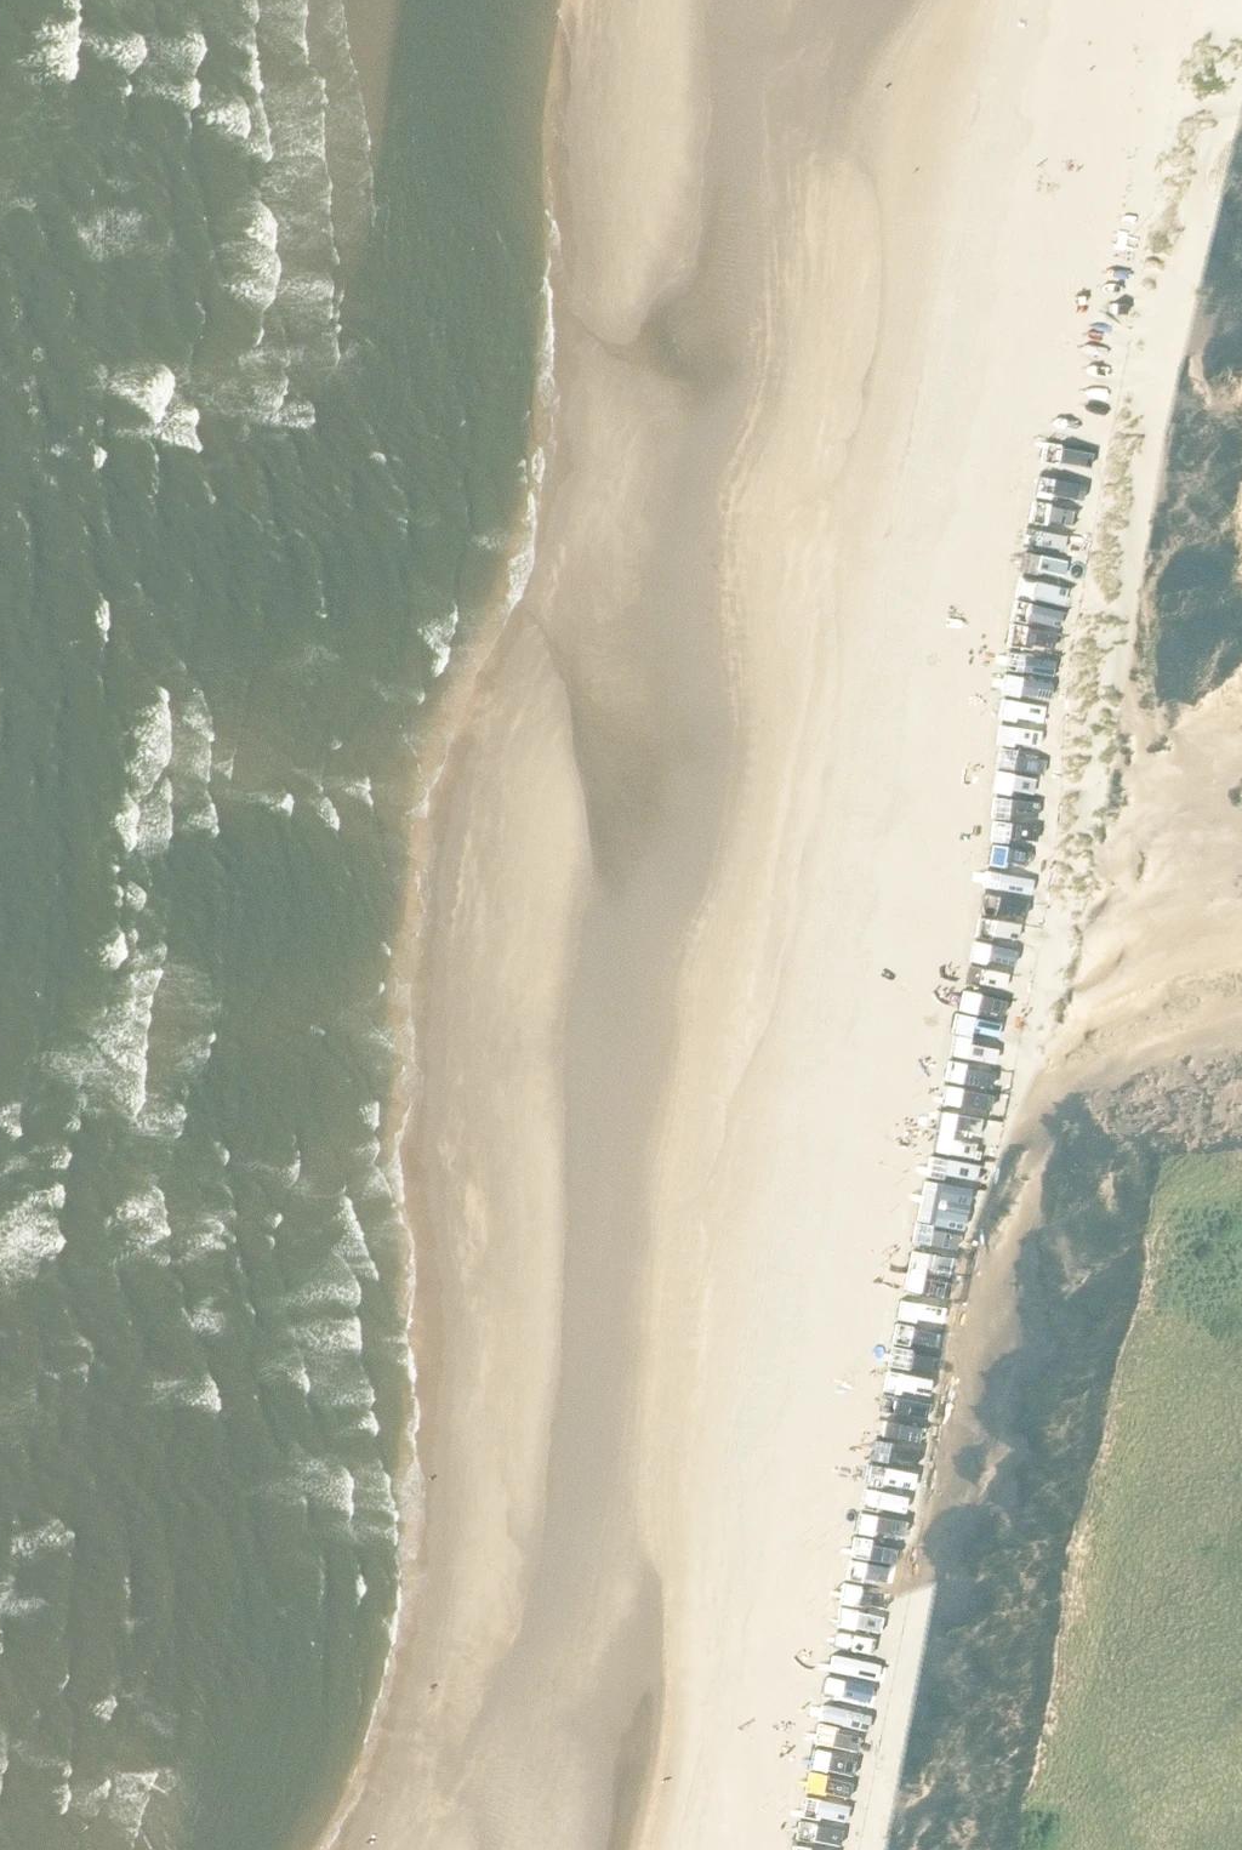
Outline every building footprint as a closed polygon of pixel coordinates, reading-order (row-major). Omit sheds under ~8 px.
[(856,1466),(854,1474),(900,1482),(905,1464),(859,1455),(856,1466)] [(849,1496),(848,1504),(894,1512),(898,1494),(852,1484),(849,1496)] [(843,1520),(842,1528),(887,1536),(892,1518),(846,1509),(843,1520)] [(839,1544),(838,1551),(884,1560),(888,1542),(842,1532),(839,1544)] [(834,1570),(833,1578),(879,1586),(883,1568),(837,1559),(834,1570)] [(824,1617),(822,1624),(868,1633),(873,1615),(827,1605),(824,1617)] [(818,1640),(817,1648),(863,1656),(867,1638),(821,1629),(818,1640)] [(813,1662),(812,1669),(858,1678),(862,1660),(816,1650),(813,1662)] [(811,1686),(810,1694),(856,1702),(860,1684),(814,1674),(811,1686)] [(805,1709),(804,1716),(849,1725),(854,1707),(808,1697),(805,1709)] [(801,1732),(799,1740),(845,1748),(849,1730),(804,1721),(801,1732)] [(798,1756),(797,1763),(842,1772),(847,1754),(801,1744),(798,1756)] [(793,1781),(792,1789),(837,1797),(842,1779),(796,1770),(793,1781)] [(788,1806),(786,1813),(832,1822),(836,1804),(791,1794),(788,1806)] [(783,1830),(782,1838),(828,1846),(832,1828),(786,1819),(783,1830)] [(782,1842),(780,1849),(820,1849),(782,1842)]
